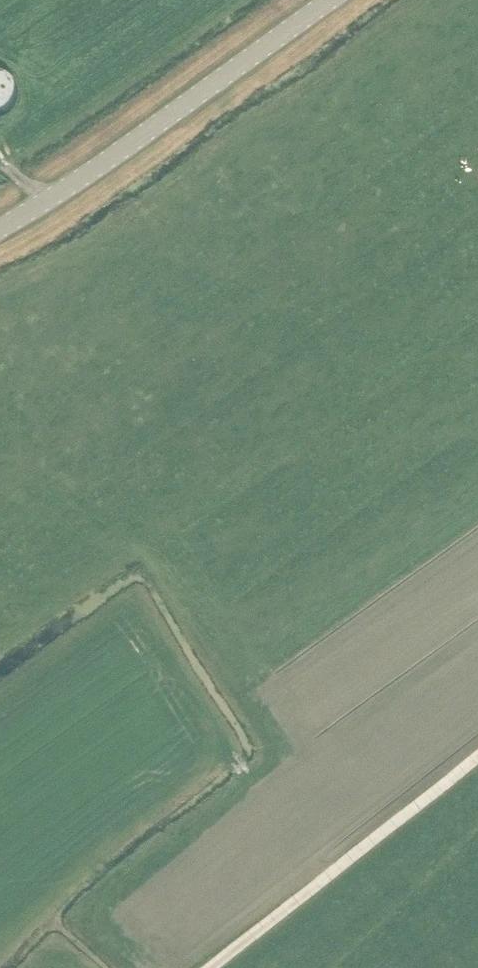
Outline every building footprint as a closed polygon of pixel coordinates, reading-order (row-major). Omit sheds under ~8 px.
[(2,121),(13,111),(17,96),(11,82),(0,75),(0,121),(2,121)]
